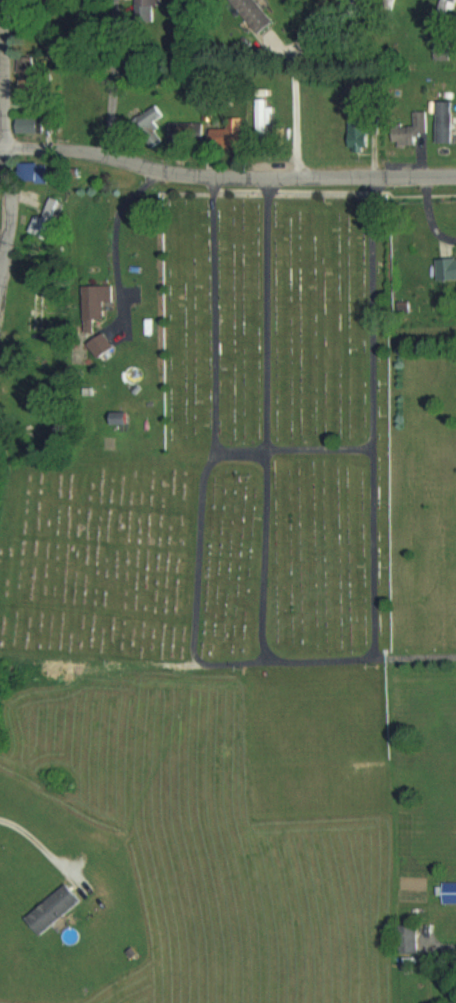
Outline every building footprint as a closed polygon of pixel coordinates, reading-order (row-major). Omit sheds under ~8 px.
[(136,20),(158,20),(158,0),(136,0),(136,20)] [(259,0),(235,0),(260,34),(276,22),(259,0)] [(455,144),(455,100),(437,100),(437,144),(455,144)] [(148,129),(165,112),(155,103),(139,120),(148,129)] [(34,131),(34,117),(17,117),(17,131),(34,131)] [(350,149),(377,149),(377,117),(350,117),(350,149)] [(203,143),(203,121),(169,121),(169,143),(203,143)] [(245,128),(210,128),(210,147),(245,147),(245,128)] [(45,237),(61,205),(50,200),(41,217),(37,215),(30,229),(45,237)] [(440,280),(455,279),(455,257),(440,258),(440,280)] [(114,300),(114,285),(86,285),(86,331),(95,331),(95,318),(105,318),(105,300),(114,300)] [(116,346),(105,332),(91,343),(102,357),(116,346)] [(445,880),(445,902),(455,902),(455,880),(445,880)] [(28,916),(42,933),(82,900),(68,883),(28,916)] [(404,924),(404,951),(418,951),(418,924),(404,924)]
